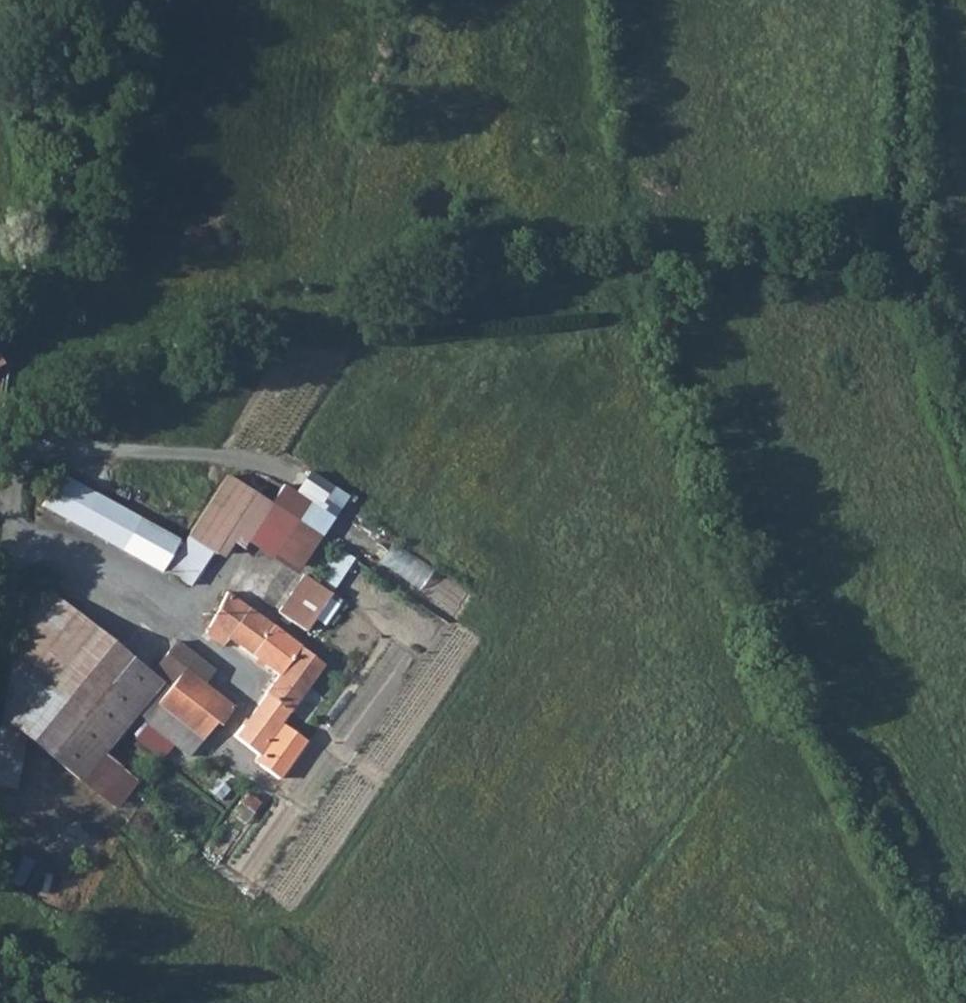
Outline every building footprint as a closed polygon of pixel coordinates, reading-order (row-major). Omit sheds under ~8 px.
[(41,506),(162,573),(163,571),(182,543),(58,475),(41,506)] [(227,476),(187,536),(210,550),(225,527),(245,540),(269,503),(227,476)] [(210,550),(187,536),(182,543),(163,571),(188,584),(210,550)] [(395,547),(385,568),(429,588),(438,567),(395,547)] [(317,580),(331,589),(351,558),(337,549),(317,580)] [(329,594),(303,575),(277,612),(304,631),(329,594)] [(9,667),(76,718),(126,656),(43,589),(28,611),(27,639),(11,659),(9,667)] [(322,665),(226,593),(203,634),(221,647),(227,638),(278,675),(265,693),(288,711),(322,665)] [(128,720),(138,728),(143,721),(157,704),(158,704),(144,722),(188,756),(215,722),(219,725),(233,707),(202,683),(212,670),(176,641),(150,674),(126,656),(76,718),(109,743),(128,720)] [(15,728),(23,735),(46,753),(76,718),(9,667),(1,717),(15,728)] [(288,711),(265,693),(264,694),(265,695),(243,726),(241,725),(233,736),(257,755),(262,759),(258,765),(276,778),(304,740),(280,722),(288,711)] [(76,718),(46,753),(79,779),(102,751),(109,743),(76,718)] [(14,788),(23,735),(15,728),(0,725),(0,786),(14,788)] [(114,807),(132,784),(135,780),(102,751),(79,779),(114,807)]
